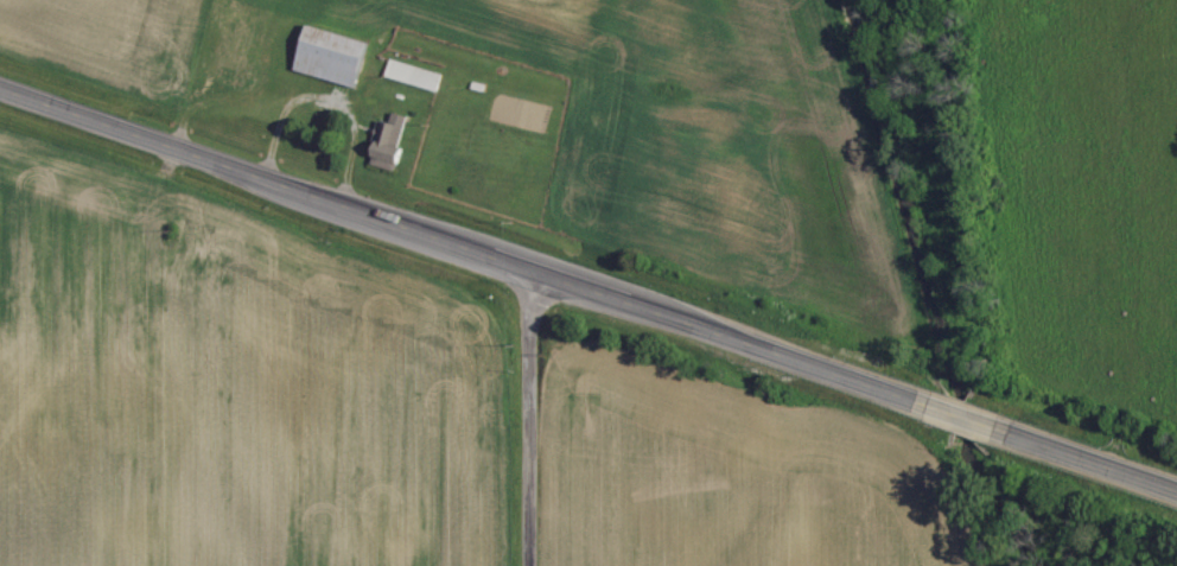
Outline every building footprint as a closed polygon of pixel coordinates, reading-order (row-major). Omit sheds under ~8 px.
[(374,41),(312,23),(298,70),(361,88),(374,41)] [(441,89),(445,72),(392,59),(388,77),(441,89)] [(410,114),(396,111),(394,121),(385,119),(375,164),(402,170),(406,152),(402,151),(410,114)]
